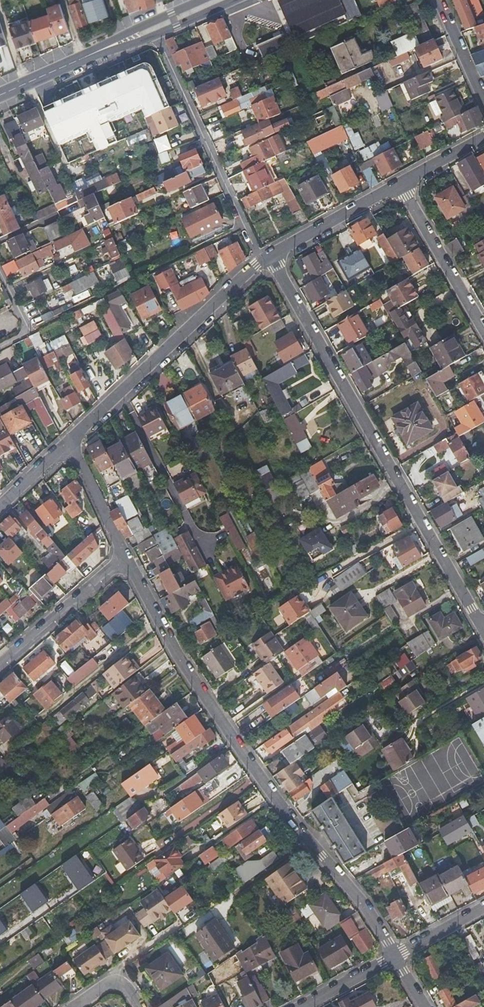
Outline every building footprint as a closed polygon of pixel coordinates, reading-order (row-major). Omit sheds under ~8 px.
[(82,11),(78,0),(70,0),(72,7),(69,7),(77,29),(86,26),(81,11),(82,11)] [(88,25),(107,19),(100,0),(99,0),(92,2),(82,6),(88,25)] [(131,13),(142,9),(139,0),(127,0),(131,13)] [(156,3),(154,0),(139,0),(142,9),(156,3)] [(294,37),(345,14),(348,21),(361,16),(354,0),(278,0),(294,37)] [(462,31),(471,28),(470,24),(461,2),(466,0),(449,0),(462,31)] [(433,40),(416,2),(403,8),(420,46),(433,40)] [(55,35),(68,30),(59,5),(46,9),(48,16),(55,35)] [(34,42),(55,35),(48,16),(28,23),(34,42)] [(228,36),(221,20),(204,27),(212,44),(221,40),(228,36)] [(10,29),(16,48),(34,42),(28,23),(10,29)] [(471,28),(476,47),(483,45),(483,25),(479,27),(471,28)] [(287,48),(280,30),(255,41),(262,59),(283,50),(287,48)] [(228,36),(221,40),(227,52),(234,49),(228,36)] [(356,39),(351,37),(331,46),(344,73),(375,60),(371,50),(363,53),(356,39)] [(175,52),(169,38),(162,41),(174,66),(178,65),(182,73),(207,62),(203,53),(200,54),(196,43),(175,52)] [(424,67),(442,59),(433,40),(420,46),(415,48),(419,56),(416,57),(417,60),(420,59),(424,67)] [(203,53),(207,62),(213,59),(208,46),(201,49),(203,53)] [(409,58),(406,51),(388,60),(391,65),(409,58)] [(468,56),(479,79),(483,76),(483,51),(468,56)] [(250,70),(248,65),(245,66),(237,70),(239,74),(250,70)] [(362,71),(325,87),(328,93),(333,104),(333,105),(351,98),(346,89),(360,83),(359,82),(373,76),(370,68),(366,69),(362,71)] [(431,81),(427,72),(402,83),(410,100),(429,92),(425,84),(431,81)] [(293,87),(298,85),(293,74),(289,75),(293,87)] [(218,78),(195,88),(203,106),(226,96),(218,78)] [(171,97),(164,79),(155,83),(162,101),(158,102),(160,106),(163,104),(165,108),(177,103),(174,96),(171,97)] [(47,104),(75,95),(70,83),(43,92),(47,104)] [(328,93),(325,87),(312,93),(314,99),(328,93)] [(235,99),(242,96),(238,88),(230,91),(233,100),(235,99)] [(305,102),(303,97),(299,89),(294,92),(300,104),(305,102)] [(384,91),(380,93),(373,96),(380,112),(392,107),(384,91)] [(446,122),(452,119),(458,116),(464,113),(461,107),(457,109),(454,102),(449,91),(432,99),(440,118),(437,119),(440,125),(441,125),(446,122)] [(259,122),(279,113),(272,96),(257,103),(252,105),(259,122)] [(233,100),(221,105),(226,117),(252,105),(257,103),(255,98),(238,106),(235,99),(233,100)] [(104,108),(109,119),(119,115),(113,103),(104,108)] [(98,124),(109,119),(104,108),(92,113),(98,124)] [(37,109),(15,118),(16,120),(23,134),(44,124),(37,109)] [(162,137),(180,129),(171,109),(153,116),(162,137)] [(481,124),(473,109),(464,113),(458,116),(465,131),(465,132),(481,124)] [(87,129),(98,124),(92,113),(82,118),(87,129)] [(207,118),(209,124),(221,119),(218,114),(207,118)] [(459,134),(465,131),(458,116),(452,119),(446,122),(441,125),(445,132),(451,129),(450,127),(454,125),(459,134)] [(80,132),(87,129),(82,118),(75,121),(80,132)] [(13,137),(17,147),(27,143),(23,134),(16,120),(4,126),(10,139),(13,137)] [(70,137),(80,132),(75,121),(65,126),(70,137)] [(245,144),(248,145),(265,137),(260,125),(242,133),(245,139),(243,140),(245,144)] [(61,141),(70,137),(65,126),(55,130),(61,141)] [(354,126),(346,129),(355,150),(363,147),(354,126)] [(151,137),(148,127),(127,136),(132,146),(151,137)] [(310,155),(343,138),(338,127),(303,143),(310,155)] [(425,131),(411,138),(418,150),(431,143),(425,131)] [(229,135),(218,140),(221,147),(233,142),(229,135)] [(201,166),(203,165),(191,140),(182,145),(180,142),(178,143),(179,146),(175,148),(183,167),(171,172),(170,171),(160,175),(163,183),(165,182),(201,166)] [(237,162),(240,171),(260,162),(283,151),(282,148),(281,146),(273,150),(270,145),(267,147),(264,141),(246,150),(249,157),(237,162)] [(34,158),(27,143),(17,147),(21,153),(24,159),(20,161),(25,169),(27,168),(34,181),(29,184),(33,191),(38,189),(39,194),(49,190),(40,171),(34,158)] [(375,151),(372,145),(360,150),(363,156),(375,151)] [(156,152),(159,161),(171,156),(168,148),(156,152)] [(367,189),(375,185),(366,168),(372,164),(379,177),(398,166),(389,150),(357,166),(367,189)] [(48,167),(49,166),(43,153),(34,158),(40,171),(48,167)] [(471,155),(456,164),(472,191),(483,183),(483,178),(471,155)] [(260,162),(240,171),(249,193),(270,184),(260,162)] [(169,191),(195,180),(194,177),(204,172),(201,166),(165,182),(169,191)] [(58,210),(79,200),(76,195),(66,200),(59,185),(56,186),(48,167),(40,171),(49,190),(55,203),(58,210)] [(338,196),(356,187),(349,173),(331,183),(338,196)] [(79,200),(94,193),(120,182),(117,174),(101,181),(99,178),(86,183),(83,178),(71,183),(76,195),(79,200)] [(289,215),(298,210),(281,179),(278,180),(282,191),(281,191),(287,201),(283,203),(289,215)] [(323,196),(315,179),(295,189),(303,206),(323,196)] [(276,193),(281,191),(282,191),(278,180),(271,183),(276,193)] [(249,193),(238,198),(243,208),(244,208),(250,205),(276,193),(271,183),(270,184),(249,193)] [(207,201),(200,186),(184,193),(191,208),(207,201)] [(451,186),(434,196),(445,217),(462,207),(451,186)] [(154,187),(136,195),(138,200),(156,192),(154,187)] [(105,217),(102,211),(94,193),(79,200),(82,207),(87,204),(95,222),(105,217)] [(6,235),(19,228),(15,219),(18,217),(17,215),(19,214),(15,206),(9,208),(5,200),(3,195),(0,196),(0,223),(6,235)] [(130,198),(110,207),(117,223),(137,214),(130,198)] [(37,220),(58,210),(55,203),(34,213),(37,220)] [(191,237),(201,232),(213,226),(223,222),(214,203),(183,218),(191,237)] [(374,234),(365,217),(347,228),(356,244),(374,234)] [(52,242),(68,235),(61,220),(46,227),(52,242)] [(213,226),(201,232),(203,235),(215,230),(213,226)] [(385,240),(396,260),(401,258),(416,249),(405,229),(385,240)] [(75,233),(54,243),(57,251),(67,246),(68,249),(71,248),(70,245),(72,244),(75,251),(81,247),(75,233)] [(22,234),(7,241),(10,247),(8,248),(9,252),(12,251),(15,258),(30,251),(31,252),(36,250),(32,240),(26,243),(22,234)] [(375,238),(390,264),(396,260),(385,240),(381,235),(375,238)] [(112,238),(104,241),(107,248),(103,251),(105,255),(109,253),(112,259),(120,255),(112,238)] [(454,239),(444,245),(451,257),(461,251),(454,239)] [(217,256),(212,244),(205,247),(211,259),(217,256)] [(244,259),(237,244),(227,248),(221,251),(220,252),(230,272),(244,259)] [(50,245),(38,251),(41,258),(51,254),(49,250),(52,249),(50,245)] [(205,247),(195,252),(201,265),(211,260),(211,259),(205,247)] [(314,253),(312,249),(301,255),(303,259),(314,253)] [(345,281),(367,268),(356,249),(334,262),(345,281)] [(401,258),(411,275),(426,266),(416,249),(401,258)] [(332,268),(322,251),(317,253),(327,271),(332,268)] [(320,266),(314,253),(303,259),(313,280),(319,277),(322,275),(317,267),(320,266)] [(31,256),(18,263),(24,276),(42,267),(40,262),(36,264),(31,256)] [(123,282),(131,278),(122,257),(109,263),(113,273),(118,271),(123,282)] [(13,261),(2,266),(7,275),(17,270),(13,261)] [(170,288),(179,283),(171,270),(154,278),(151,274),(149,275),(159,294),(164,291),(170,288)] [(97,281),(92,271),(72,281),(61,286),(64,292),(72,288),(74,293),(97,281)] [(118,284),(123,282),(118,271),(113,273),(118,284)] [(396,277),(399,284),(407,279),(405,276),(403,278),(401,274),(396,277)] [(313,280),(303,286),(313,302),(329,293),(319,277),(313,280)] [(39,279),(26,285),(29,290),(31,289),(34,296),(52,287),(47,278),(41,282),(39,279)] [(202,299),(210,292),(198,280),(181,288),(173,293),(174,296),(168,299),(169,301),(175,313),(202,299)] [(387,292),(392,301),(411,291),(414,289),(409,280),(387,292)] [(173,293),(181,288),(179,283),(170,288),(173,293)] [(132,294),(142,315),(148,312),(150,315),(161,309),(149,286),(132,294)] [(76,302),(90,296),(88,290),(73,296),(76,302)] [(111,308),(123,332),(130,328),(118,305),(126,300),(119,290),(118,291),(105,297),(106,299),(108,303),(111,308)] [(383,306),(388,314),(399,307),(416,298),(411,291),(392,301),(383,306)] [(326,302),(330,310),(335,318),(353,307),(344,292),(326,302)] [(44,294),(36,298),(39,303),(46,299),(44,294)] [(87,305),(78,310),(81,316),(108,303),(106,299),(105,297),(100,299),(90,304),(87,305)] [(248,308),(262,330),(268,326),(280,320),(266,297),(248,308)] [(369,305),(373,312),(383,306),(379,300),(369,305)] [(170,316),(175,313),(169,301),(164,304),(170,316)] [(52,312),(54,316),(65,311),(63,307),(52,312)] [(409,350),(413,357),(429,348),(413,320),(408,322),(399,307),(388,314),(391,319),(394,318),(404,337),(408,335),(415,346),(409,350)] [(111,308),(104,312),(116,335),(123,332),(111,308)] [(78,310),(73,313),(76,319),(81,316),(78,310)] [(239,318),(233,321),(239,334),(246,330),(239,318)] [(285,326),(281,319),(280,320),(268,326),(273,334),(285,326)] [(351,346),(369,335),(360,320),(342,330),(351,346)] [(94,322),(81,328),(84,335),(87,341),(100,335),(94,322)] [(292,333),(275,343),(280,351),(278,352),(284,363),(302,352),(292,333)] [(430,347),(442,369),(448,366),(462,358),(456,349),(459,347),(451,335),(430,347)] [(30,336),(24,339),(28,347),(33,344),(30,336)] [(243,341),(247,349),(252,357),(257,355),(248,338),(243,341)] [(135,359),(127,342),(117,347),(116,345),(111,347),(113,349),(109,351),(118,368),(135,359)] [(82,368),(83,368),(70,343),(55,350),(60,361),(64,368),(71,365),(73,368),(74,367),(77,373),(72,376),(80,391),(90,385),(82,368)] [(413,376),(422,372),(413,357),(409,350),(405,343),(372,363),(354,373),(352,374),(363,391),(371,386),(368,381),(372,379),(371,378),(388,369),(389,365),(388,363),(401,354),(413,376)] [(354,373),(372,363),(361,345),(353,350),(352,349),(342,355),(354,373)] [(247,349),(232,358),(233,361),(242,377),(257,369),(252,357),(247,349)] [(60,361),(55,350),(40,358),(44,364),(53,360),(55,363),(60,361)] [(308,362),(304,355),(290,364),(293,368),(294,370),(308,362)] [(35,386),(37,391),(52,384),(39,358),(24,366),(28,374),(30,378),(35,386)] [(225,368),(212,375),(223,396),(230,392),(245,384),(242,377),(233,361),(224,365),(225,368)] [(293,368),(290,364),(277,371),(280,376),(293,368)] [(0,378),(0,389),(28,374),(24,366),(0,378)] [(426,379),(436,398),(448,390),(443,381),(453,375),(448,366),(442,369),(426,379)] [(483,393),(483,384),(478,373),(460,383),(471,401),(483,393)] [(212,375),(205,379),(221,410),(225,417),(240,410),(230,392),(223,396),(212,375)] [(293,416),(301,411),(299,407),(290,412),(271,375),(263,380),(276,403),(285,421),(293,416)] [(35,386),(30,378),(22,382),(23,384),(14,389),(18,396),(35,386)] [(240,410),(225,417),(230,428),(247,419),(260,412),(245,384),(230,392),(240,410)] [(197,385),(180,394),(193,419),(211,409),(197,385)] [(54,423),(37,391),(35,386),(18,396),(15,398),(15,399),(0,408),(0,412),(12,433),(32,422),(26,412),(24,413),(21,407),(32,402),(45,428),(54,423)] [(66,409),(81,402),(75,390),(69,393),(70,395),(61,400),(66,409)] [(193,419),(180,394),(162,403),(176,429),(193,419)] [(432,430),(417,404),(393,417),(408,444),(432,430)] [(460,430),(463,435),(470,431),(480,425),(469,405),(459,411),(468,426),(460,430)] [(155,410),(137,419),(147,437),(164,428),(155,410)] [(447,415),(452,424),(455,422),(459,420),(453,411),(447,415)] [(256,422),(258,426),(265,422),(260,412),(247,419),(256,422)] [(293,416),(285,421),(297,445),(306,439),(302,432),(306,430),(304,425),(300,428),(293,416)] [(16,447),(0,417),(0,454),(1,456),(16,447)] [(247,419),(230,428),(235,438),(258,426),(256,422),(247,419)] [(452,424),(457,432),(459,437),(463,435),(460,430),(455,422),(452,424)] [(463,435),(459,437),(462,442),(473,436),(470,431),(463,435)] [(148,460),(133,432),(117,440),(119,443),(132,469),(148,460)] [(457,432),(434,445),(439,453),(450,446),(461,463),(471,457),(462,442),(459,437),(457,432)] [(310,446),(306,439),(297,445),(300,451),(310,446)] [(117,440),(102,447),(104,451),(119,443),(117,440)] [(120,481),(106,454),(104,455),(96,441),(83,449),(105,489),(120,481)] [(119,443),(104,451),(106,454),(120,481),(134,472),(132,469),(119,443)] [(472,458),(457,467),(461,474),(465,471),(470,480),(466,482),(470,489),(483,480),(482,476),(478,470),(472,458)] [(335,485),(321,461),(309,468),(321,490),(326,502),(330,500),(336,497),(331,487),(335,485)] [(256,470),(260,478),(271,471),(268,464),(256,470)] [(309,468),(293,477),(290,479),(302,501),(321,490),(309,468)] [(180,480),(171,485),(182,505),(203,494),(193,473),(186,477),(187,479),(182,482),(180,480)] [(445,474),(439,477),(444,486),(450,483),(445,474)] [(347,491),(346,490),(336,497),(330,500),(340,518),(356,507),(352,501),(378,486),(372,476),(347,491)] [(75,501),(78,499),(75,494),(82,489),(76,481),(61,492),(70,504),(75,501)] [(31,514),(49,536),(54,531),(49,525),(54,520),(56,523),(61,519),(59,517),(63,513),(52,498),(31,514)] [(75,501),(70,504),(63,509),(68,515),(73,510),(78,514),(83,511),(75,501)] [(447,502),(431,511),(440,527),(461,515),(455,504),(449,507),(447,502)] [(129,530),(116,507),(107,512),(115,527),(119,534),(124,531),(126,534),(130,532),(129,530)] [(401,526),(391,510),(378,517),(388,533),(401,526)] [(31,514),(29,511),(21,518),(35,535),(36,534),(46,546),(48,545),(56,554),(47,561),(53,568),(66,556),(49,536),(31,514)] [(0,526),(0,527),(11,539),(13,541),(24,531),(17,523),(10,517),(0,526)] [(471,518),(452,529),(464,551),(483,540),(471,518)] [(17,523),(24,531),(25,533),(27,531),(19,521),(17,523)] [(224,524),(226,529),(230,538),(232,540),(239,537),(230,521),(224,524)] [(290,526),(313,562),(336,548),(319,522),(308,530),(304,523),(295,529),(292,524),(290,526)] [(149,536),(145,529),(139,532),(135,527),(129,530),(130,532),(136,543),(149,536)] [(167,532),(164,528),(149,536),(159,555),(174,547),(170,540),(167,532)] [(186,532),(170,540),(174,547),(181,560),(189,575),(204,566),(194,547),(188,549),(184,542),(189,539),(186,532)] [(353,542),(347,532),(344,534),(349,544),(353,542)] [(99,545),(93,533),(87,538),(68,555),(76,565),(99,545)] [(159,555),(149,536),(136,543),(134,544),(139,553),(143,550),(149,560),(153,558),(156,565),(153,567),(149,569),(152,575),(156,573),(166,568),(164,564),(159,555)] [(399,560),(403,568),(421,558),(410,538),(392,548),(399,560)] [(23,553),(13,541),(11,539),(0,548),(0,553),(10,565),(23,553)] [(355,556),(361,552),(357,544),(351,548),(355,556)] [(174,547),(159,555),(164,564),(172,560),(174,563),(181,560),(174,547)] [(47,573),(53,568),(47,561),(45,563),(39,556),(36,558),(31,553),(27,557),(34,565),(44,576),(47,573)] [(70,572),(76,566),(76,565),(68,555),(66,556),(53,568),(47,573),(54,582),(68,570),(70,572)] [(394,563),(399,571),(403,568),(399,560),(394,563)] [(337,580),(344,590),(368,573),(361,564),(337,580)] [(34,585),(44,576),(34,565),(29,570),(30,572),(26,576),(34,585)] [(215,580),(226,601),(250,588),(238,567),(231,571),(233,573),(230,575),(228,573),(215,580)] [(170,576),(166,568),(156,573),(167,593),(183,585),(180,580),(174,583),(173,582),(179,579),(176,573),(170,576)] [(38,598),(55,583),(54,582),(47,573),(44,576),(34,585),(30,588),(38,598)] [(189,575),(180,580),(183,585),(192,580),(191,579),(189,575)] [(265,591),(277,586),(272,575),(260,580),(265,591)] [(192,580),(183,585),(167,593),(166,594),(161,597),(168,610),(184,601),(183,598),(197,590),(192,580)] [(426,606),(411,582),(395,592),(409,616),(426,606)] [(13,603),(4,611),(6,613),(8,611),(15,620),(19,617),(33,605),(40,599),(38,598),(30,588),(27,591),(23,594),(13,603)] [(376,596),(385,608),(397,600),(389,588),(376,596)] [(14,593),(8,598),(13,603),(23,594),(20,590),(15,595),(14,593)] [(161,597),(166,594),(164,591),(160,590),(154,594),(157,599),(161,597)] [(110,620),(129,605),(119,592),(100,608),(110,620)] [(332,607),(348,630),(365,618),(356,606),(360,603),(352,593),(332,607)] [(293,624),(302,617),(311,611),(312,611),(307,603),(305,604),(299,596),(282,607),(293,624)] [(4,611),(13,603),(8,598),(0,606),(0,615),(4,611)] [(214,616),(205,599),(199,603),(203,611),(191,619),(195,626),(211,618),(214,616)] [(302,617),(313,633),(322,627),(311,611),(302,617)] [(454,613),(444,619),(440,612),(429,619),(441,639),(462,627),(454,613)] [(219,634),(223,632),(214,616),(211,618),(219,634)] [(8,632),(13,625),(0,617),(0,627),(8,632)] [(95,632),(100,628),(92,617),(86,622),(88,625),(95,632)] [(77,619),(54,639),(65,652),(86,634),(92,641),(98,635),(95,632),(88,625),(85,627),(77,619)] [(202,644),(217,635),(209,622),(201,627),(202,628),(195,632),(202,644)] [(262,656),(267,664),(270,663),(277,658),(278,657),(287,651),(276,635),(274,631),(255,644),(263,656),(262,656)] [(436,643),(429,631),(423,634),(431,647),(436,643)] [(423,634),(408,643),(409,644),(417,656),(431,647),(423,634)] [(287,651),(278,657),(281,661),(289,655),(304,675),(324,661),(307,637),(287,651)] [(236,667),(221,644),(204,656),(219,679),(236,667)] [(483,656),(477,647),(453,661),(458,670),(464,667),(469,665),(471,668),(477,665),(474,661),(483,656)] [(54,663),(44,651),(25,668),(35,680),(54,663)] [(126,656),(108,670),(119,684),(140,668),(134,661),(132,663),(126,656)] [(92,658),(76,671),(82,679),(98,666),(92,658)] [(417,666),(412,660),(398,671),(403,677),(417,666)] [(258,671),(255,673),(264,687),(267,685),(271,690),(283,682),(270,663),(267,664),(258,671)] [(318,691),(322,697),(331,690),(338,686),(341,691),(348,686),(338,671),(315,687),(318,691)] [(22,681),(21,682),(14,673),(0,685),(0,689),(11,702),(27,687),(22,681)] [(146,692),(134,676),(115,692),(127,707),(127,706),(130,704),(146,692)] [(388,677),(383,681),(388,688),(393,684),(388,677)] [(419,687),(413,679),(401,688),(407,697),(399,702),(408,715),(424,703),(420,696),(415,690),(419,687)] [(50,680),(34,694),(47,708),(63,694),(50,680)] [(269,700),(279,712),(301,697),(292,684),(269,700)] [(89,688),(90,689),(83,694),(82,694),(75,699),(76,700),(73,703),(73,701),(54,716),(61,723),(81,707),(82,707),(91,700),(90,699),(97,693),(91,685),(89,688)] [(339,692),(341,691),(338,686),(331,690),(335,695),(339,692)] [(315,687),(305,694),(312,703),(322,697),(318,691),(315,687)] [(415,690),(420,696),(423,694),(419,687),(415,690)] [(466,699),(479,722),(483,718),(483,687),(466,699)] [(166,711),(149,689),(146,692),(130,704),(146,725),(146,724),(166,711)] [(344,699),(339,692),(335,695),(323,703),(332,716),(338,712),(334,706),(344,699)] [(323,703),(285,729),(286,730),(266,744),(271,752),(292,737),(307,726),(306,724),(308,722),(313,730),(319,725),(332,716),(323,703)] [(168,733),(187,720),(175,704),(166,711),(146,724),(153,734),(163,727),(168,733)] [(3,740),(4,741),(19,729),(19,728),(14,723),(7,715),(0,721),(0,737),(3,740)] [(122,729),(131,724),(128,718),(119,722),(122,729)] [(193,740),(205,732),(195,718),(183,726),(193,740)] [(472,726),(483,746),(483,718),(479,722),(472,726)] [(292,737),(295,742),(313,730),(308,722),(306,724),(307,726),(292,737)] [(58,737),(67,730),(63,725),(55,733),(58,737)] [(295,742),(284,750),(293,763),(296,761),(326,740),(328,738),(319,725),(313,730),(295,742)] [(362,744),(368,753),(378,745),(372,737),(370,738),(366,732),(362,726),(346,736),(354,749),(362,744)] [(158,740),(168,733),(163,727),(153,734),(158,740)] [(71,731),(68,729),(67,730),(58,737),(70,751),(77,746),(70,737),(73,734),(71,731)] [(171,756),(186,775),(198,766),(193,759),(185,765),(180,759),(199,745),(200,747),(215,737),(210,729),(205,732),(193,740),(184,746),(171,756)] [(382,752),(394,772),(413,760),(400,740),(382,752)] [(168,751),(171,756),(184,746),(181,742),(168,751)] [(337,759),(332,751),(320,759),(326,767),(337,759)] [(230,764),(223,755),(201,770),(208,779),(230,764)] [(277,774),(290,793),(290,792),(309,779),(296,761),(293,763),(277,774)] [(121,783),(130,795),(158,776),(149,764),(121,783)] [(198,772),(163,797),(171,808),(177,804),(186,798),(188,796),(186,794),(185,795),(183,792),(174,799),(173,797),(183,789),(185,791),(202,778),(198,772)] [(328,797),(351,782),(345,772),(332,781),(331,780),(322,787),(328,797)] [(90,787),(99,781),(95,776),(79,787),(83,792),(84,791),(90,787)] [(223,785),(217,776),(188,796),(186,798),(190,804),(196,799),(198,801),(200,799),(201,800),(223,785)] [(311,778),(309,779),(290,792),(296,800),(310,790),(307,786),(313,781),(311,778)] [(376,792),(371,785),(358,793),(352,783),(344,788),(354,805),(376,792)] [(98,799),(90,787),(84,791),(86,793),(86,795),(92,803),(98,799)] [(52,814),(74,798),(71,793),(68,796),(66,794),(47,808),(52,814)] [(85,808),(77,796),(74,798),(52,814),(60,825),(85,808)] [(120,803),(130,817),(140,810),(130,796),(120,803)] [(337,850),(345,864),(367,852),(331,797),(312,811),(320,823),(318,825),(323,832),(325,831),(332,844),(331,845),(335,851),(337,850)] [(181,809),(190,804),(186,798),(177,804),(181,809)] [(103,806),(98,799),(92,803),(97,811),(103,806)] [(47,806),(42,800),(6,826),(11,832),(47,806)] [(237,802),(221,813),(230,826),(249,814),(244,806),(241,808),(237,802)] [(130,817),(127,819),(134,827),(150,816),(149,815),(151,813),(146,805),(140,810),(130,817)] [(86,809),(85,808),(60,825),(61,826),(86,809)] [(467,819),(472,829),(480,825),(475,815),(467,819)] [(252,819),(223,839),(229,848),(259,828),(252,819)] [(479,842),(466,819),(457,824),(469,847),(479,842)] [(6,826),(3,829),(0,831),(0,840),(5,846),(16,839),(11,832),(6,826)] [(405,830),(385,842),(394,858),(402,853),(418,845),(409,828),(405,830)] [(266,841),(260,831),(242,843),(249,853),(266,841)] [(190,835),(186,837),(192,845),(195,843),(190,835)] [(144,858),(130,837),(113,849),(127,870),(144,858)] [(168,876),(174,873),(185,864),(180,858),(178,854),(181,852),(175,845),(155,859),(159,864),(164,871),(168,876)] [(212,846),(200,855),(205,863),(218,855),(212,846)] [(267,867),(279,858),(273,850),(260,860),(267,867)] [(387,871),(388,872),(400,865),(412,887),(419,883),(402,853),(394,858),(383,864),(387,871)] [(78,854),(62,864),(78,890),(94,880),(78,854)] [(233,869),(243,883),(267,867),(260,860),(246,860),(233,869)] [(308,888),(290,862),(268,877),(287,903),(308,888)] [(383,864),(364,874),(368,881),(387,871),(383,864)] [(440,876),(450,894),(469,884),(465,875),(463,872),(459,866),(440,876)] [(474,894),(477,892),(478,894),(483,890),(483,868),(468,877),(467,874),(465,875),(469,884),(474,894)] [(443,898),(450,894),(440,876),(439,874),(419,884),(426,896),(433,909),(446,902),(443,898)] [(34,912),(50,900),(36,883),(20,894),(34,912)] [(186,885),(165,896),(174,914),(195,902),(186,885)] [(147,909),(151,915),(166,905),(155,890),(141,900),(147,909)] [(311,904),(327,930),(331,927),(329,923),(340,916),(327,894),(311,904)] [(427,912),(433,909),(426,896),(420,900),(427,912)] [(389,911),(392,917),(394,919),(398,916),(399,918),(407,913),(399,899),(391,903),(392,906),(388,908),(389,911)] [(306,918),(314,913),(308,904),(300,909),(306,918)] [(146,919),(151,915),(147,909),(141,912),(146,919)] [(383,915),(387,920),(392,917),(389,911),(383,915)] [(113,914),(101,922),(109,934),(134,917),(131,912),(118,921),(113,914)] [(365,929),(354,913),(348,917),(359,933),(365,929)] [(329,923),(331,927),(339,923),(342,921),(340,916),(329,923)] [(134,917),(109,934),(108,934),(112,939),(113,942),(139,924),(134,917)] [(339,923),(349,939),(352,938),(361,953),(374,945),(366,931),(365,929),(359,933),(348,917),(342,921),(339,923)] [(8,931),(0,918),(0,936),(8,931)] [(234,946),(216,919),(196,932),(214,959),(234,946)] [(94,938),(100,933),(95,926),(89,931),(94,938)] [(73,942),(80,937),(74,928),(67,933),(73,942)] [(30,936),(25,929),(22,931),(27,938),(30,936)] [(239,951),(235,954),(245,972),(274,955),(263,934),(261,936),(256,939),(258,942),(240,953),(239,951)] [(470,935),(463,939),(472,956),(476,954),(473,949),(477,947),(470,935)] [(351,955),(340,937),(319,950),(330,968),(351,955)] [(304,956),(295,941),(279,950),(296,982),(317,970),(308,954),(304,956)] [(106,959),(96,944),(74,960),(84,974),(106,959)] [(187,959),(193,955),(189,950),(184,953),(187,959)] [(423,962),(433,956),(430,951),(420,956),(423,962)] [(155,981),(160,989),(182,974),(168,952),(147,966),(156,980),(155,981)] [(205,969),(211,966),(205,954),(199,957),(205,969)] [(434,955),(433,956),(423,962),(421,962),(432,982),(438,979),(440,983),(447,979),(434,955)] [(76,973),(67,959),(53,969),(54,971),(51,974),(50,972),(48,970),(41,976),(42,977),(33,983),(44,998),(63,985),(58,977),(66,971),(71,977),(76,973)] [(215,967),(206,974),(214,987),(222,982),(218,974),(234,966),(230,959),(215,968),(215,967)] [(262,1003),(263,1005),(270,1001),(260,984),(259,985),(254,975),(252,977),(250,975),(247,976),(248,977),(262,1003)] [(464,980),(461,975),(453,980),(455,985),(464,980)] [(262,1003),(248,977),(237,983),(250,1006),(256,1006),(262,1003)] [(33,983),(11,999),(16,1006),(34,1006),(45,999),(44,998),(33,983)] [(190,984),(185,988),(188,993),(189,994),(194,991),(190,984)] [(191,999),(189,994),(188,993),(185,988),(171,997),(156,1006),(196,1006),(191,999)] [(447,1006),(455,1006),(457,1006),(447,988),(438,993),(447,1006)] [(376,1006),(377,1006),(379,1006),(372,992),(369,994),(376,1006)] [(218,994),(200,1004),(202,1006),(224,1006),(218,994)] [(369,994),(351,1003),(349,999),(340,1004),(341,1006),(376,1006),(369,994)]
